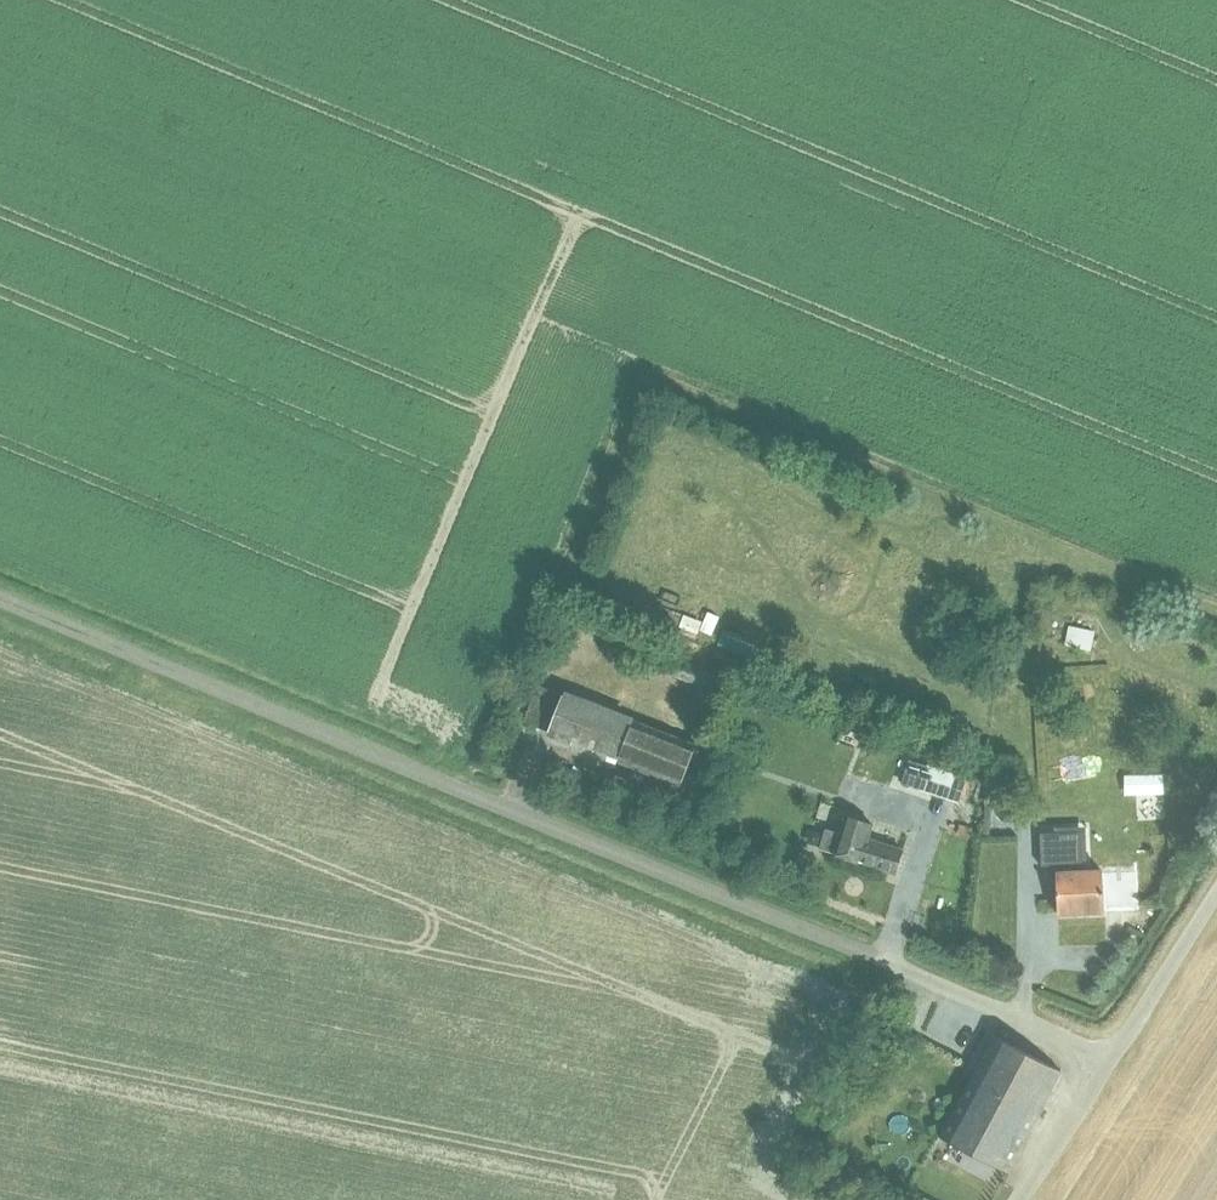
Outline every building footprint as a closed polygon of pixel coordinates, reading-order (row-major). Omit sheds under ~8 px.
[(707,613),(700,630),(711,635),(719,618),(707,613)] [(1099,644),(1100,622),(1072,620),(1070,642),(1099,644)] [(540,680),(523,723),(548,732),(548,733),(618,760),(632,722),(562,695),(565,689),(540,680)] [(618,760),(617,761),(681,786),(696,747),(697,745),(633,720),(632,722),(618,760)] [(927,766),(910,760),(902,785),(919,790),(927,766)] [(1143,771),(1144,813),(1171,813),(1171,771),(1143,771)] [(819,850),(896,876),(904,852),(868,840),(873,827),(846,818),(841,834),(826,829),(819,850)] [(961,826),(958,835),(969,838),(972,829),(961,826)] [(1081,833),(1041,834),(1042,865),(1056,865),(1058,913),(1104,911),(1119,910),(1118,876),(1103,877),(1103,871),(1082,872),(1081,833)] [(995,1033),(940,1135),(1008,1171),(1062,1069),(995,1033)]
